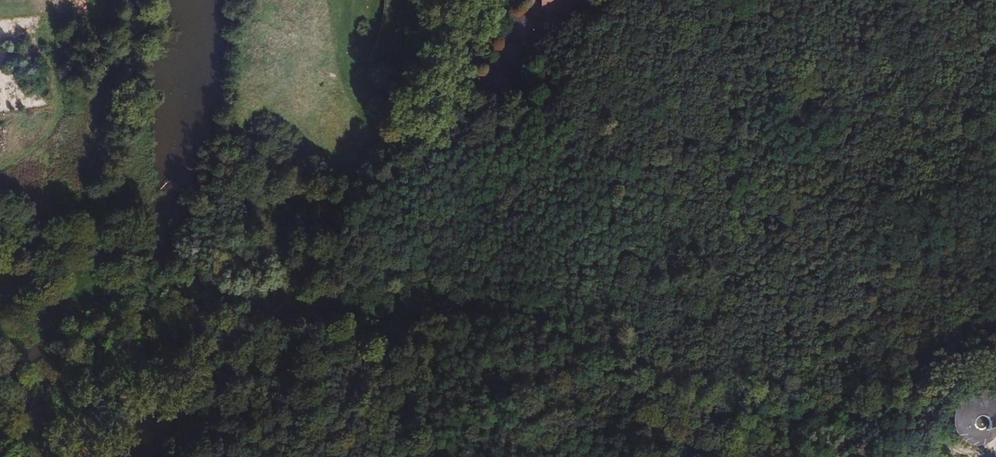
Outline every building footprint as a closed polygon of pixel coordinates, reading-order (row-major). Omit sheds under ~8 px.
[(571,0),(541,0),(531,2),(534,21),(573,14),(571,0)] [(995,415),(995,405),(993,399),(985,394),(978,392),(970,393),(960,396),(960,404),(961,410),(951,424),(953,433),(959,442),(972,446),(980,445),(978,441),(983,437),(987,431),(988,425),(986,418),(988,415),(994,418),(995,415)]
